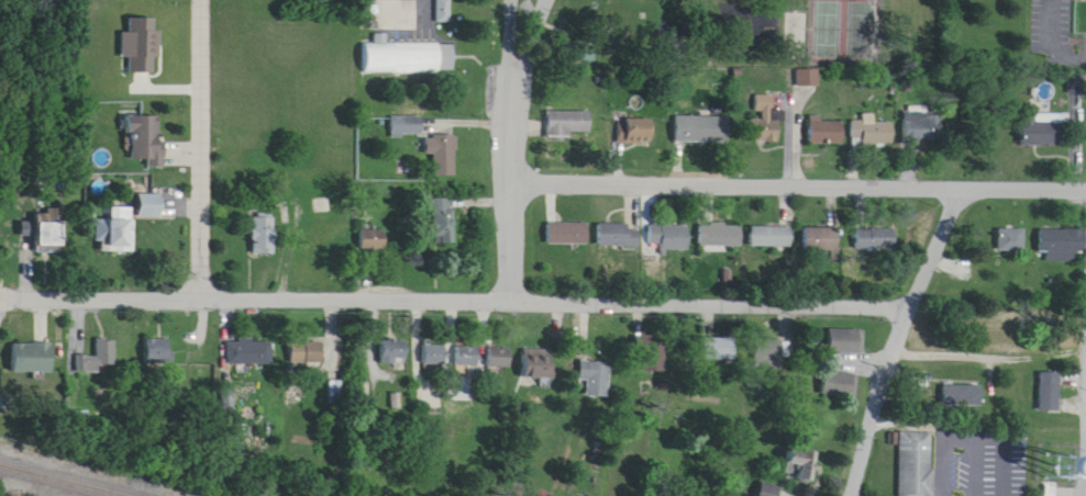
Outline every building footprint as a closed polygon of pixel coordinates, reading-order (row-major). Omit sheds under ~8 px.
[(123,33),(123,74),(158,74),(158,19),(131,19),(131,33),(123,33)] [(563,26),(595,27),(594,48),(562,47),(563,26)] [(455,44),(388,44),(388,35),(377,35),(377,44),(365,44),(365,74),(455,74),(455,44)] [(549,136),(592,136),(592,112),(549,112),(549,136)] [(1067,115),(1020,115),(1020,145),(1067,145),(1067,115)] [(163,118),(130,117),(129,161),(148,162),(148,167),(162,167),(163,118)] [(751,117),(750,142),(781,143),(782,118),(751,117)] [(730,143),(730,118),(677,118),(677,143),(730,143)] [(423,137),(423,119),(394,119),(394,137),(423,137)] [(940,119),(917,119),(917,126),(912,126),(912,141),(940,141),(940,119)] [(618,144),(655,144),(655,120),(618,120),(618,144)] [(811,145),(844,145),(844,121),(811,121),(811,145)] [(852,122),(852,145),(892,145),(892,122),(852,122)] [(458,136),(427,136),(427,155),(436,155),(435,176),(457,177),(458,136)] [(162,219),(162,196),(139,196),(139,219),(162,219)] [(434,245),(455,245),(455,200),(434,200),(434,245)] [(107,240),(107,254),(134,254),(134,209),(107,209),(107,240)] [(254,256),(276,256),(276,218),(254,218),(254,256)] [(61,254),(61,224),(39,224),(39,254),(61,254)] [(549,246),(590,246),(590,224),(549,224),(549,246)] [(600,248),(639,248),(639,225),(600,225),(600,248)] [(743,247),(743,226),(701,226),(701,247),(743,247)] [(690,227),(650,227),(650,246),(662,246),(662,251),(690,251),(690,227)] [(752,228),(752,248),(793,248),(793,228),(752,228)] [(839,230),(806,230),(806,252),(839,252),(839,230)] [(897,230),(857,230),(857,249),(897,249),(897,230)] [(1023,253),(1023,230),(997,230),(997,253),(1023,253)] [(1038,254),(1046,254),(1046,263),(1076,263),(1076,254),(1085,254),(1085,230),(1038,230),(1038,254)] [(387,251),(387,231),(362,231),(362,251),(387,251)] [(864,355),(864,331),(830,331),(830,355),(864,355)] [(173,340),(148,340),(148,365),(173,365),(173,340)] [(667,373),(667,340),(643,340),(643,373),(667,373)] [(117,372),(117,341),(99,341),(99,357),(79,357),(79,372),(117,372)] [(707,361),(737,361),(737,341),(707,341),(707,361)] [(228,364),(273,364),(273,342),(228,342),(228,364)] [(324,364),(324,342),(301,342),(301,364),(324,364)] [(407,342),(382,342),(382,365),(407,365),(407,342)] [(53,374),(53,345),(15,345),(15,374),(53,374)] [(446,366),(446,345),(424,345),(424,366),(446,366)] [(480,366),(480,348),(457,348),(457,366),(480,366)] [(783,349),(756,349),(756,370),(783,370),(783,349)] [(490,370),(512,370),(512,350),(490,350),(490,370)] [(524,379),(554,379),(554,354),(524,354),(524,379)] [(589,382),(588,397),(610,399),(613,364),(583,362),(581,382),(589,382)] [(859,376),(826,372),(824,396),(857,400),(859,376)] [(1039,374),(1039,413),(1059,413),(1059,374),(1039,374)] [(982,388),(944,388),(944,408),(982,408),(982,388)] [(935,434),(902,434),(900,495),(933,495),(935,434)] [(814,483),(818,454),(789,450),(786,473),(800,475),(799,481),(814,483)] [(762,483),(758,495),(779,495),(781,489),(762,483)]
